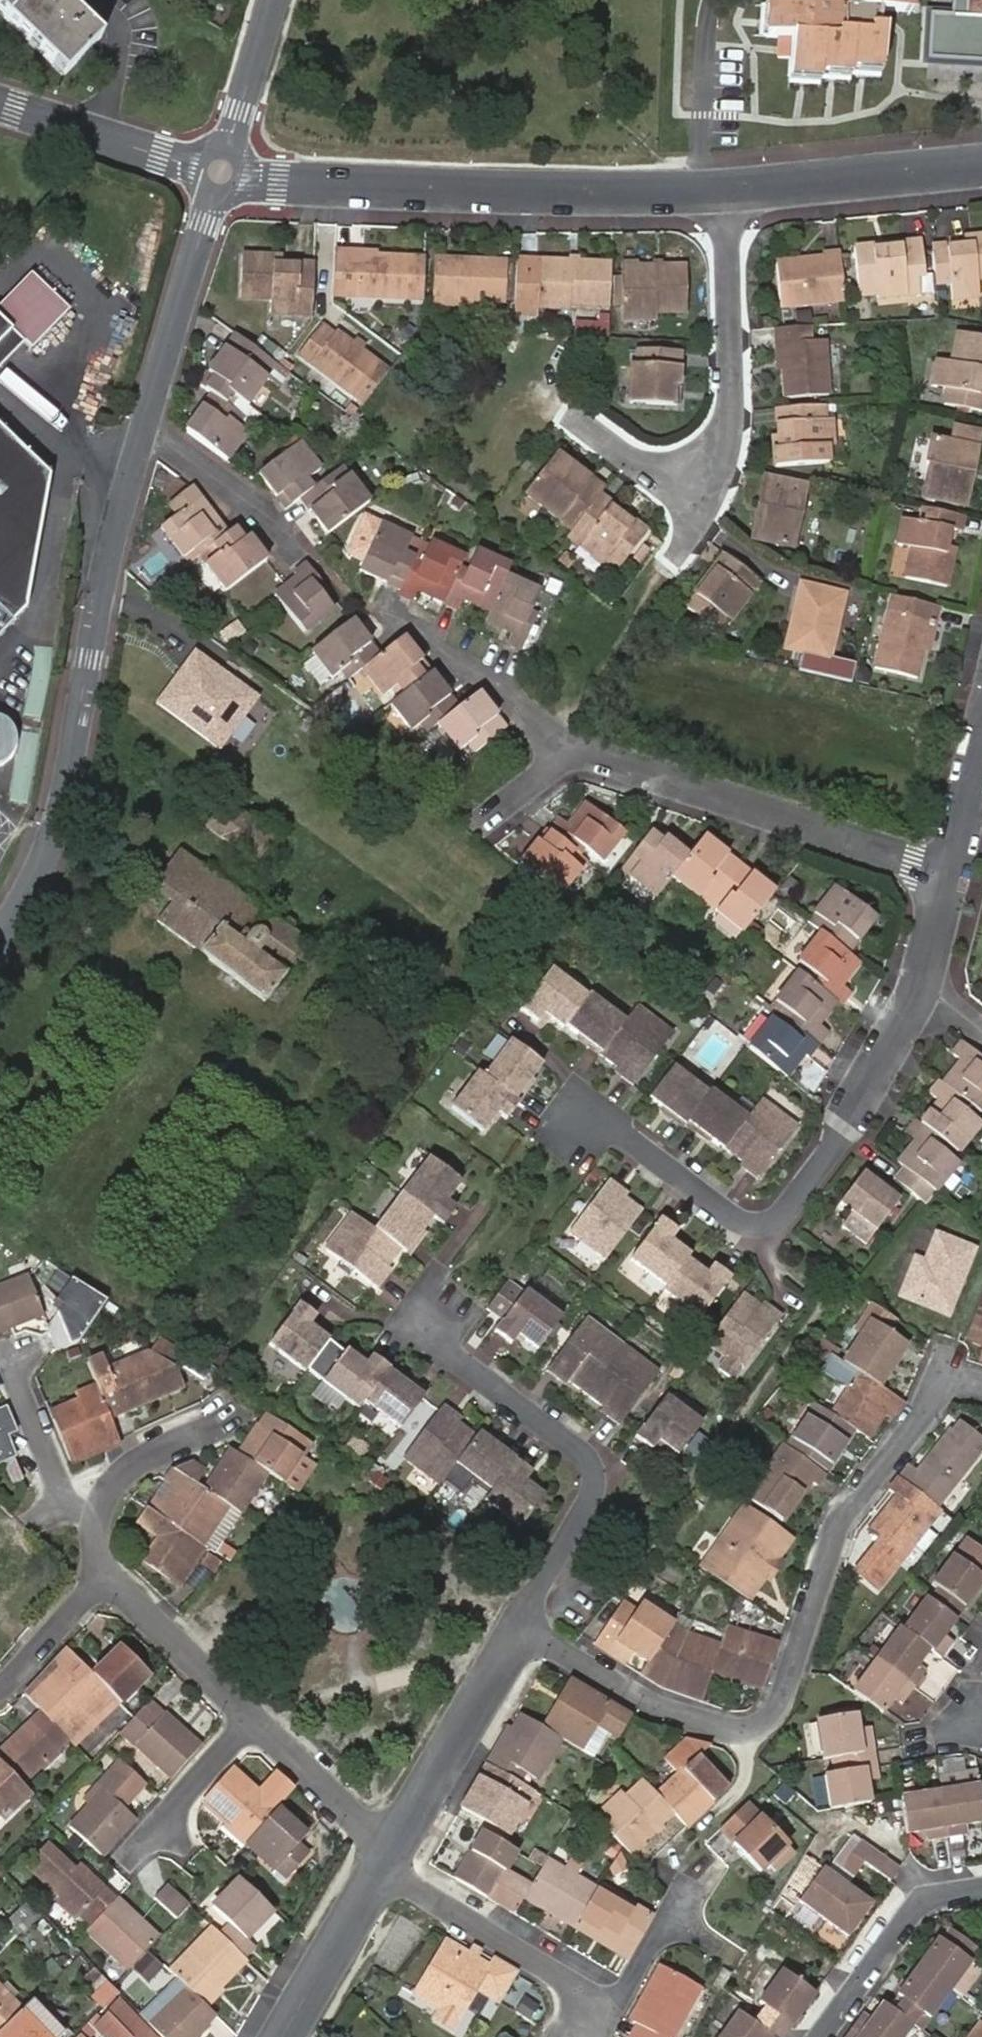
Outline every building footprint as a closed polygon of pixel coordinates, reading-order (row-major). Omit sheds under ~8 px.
[(66,72),(102,34),(66,0),(0,0),(0,9),(66,72)] [(827,2),(818,1),(782,0),(776,0),(773,20),(772,31),(785,33),(797,33),(803,34),(800,55),(799,77),(805,77),(809,78),(815,78),(829,79),(832,72),(836,73),(860,76),(864,76),(864,67),(875,68),(892,70),(895,31),(888,24),(888,16),(888,8),(901,7),(925,9),(925,0),(827,0),(827,2)] [(932,59),(981,59),(981,0),(935,0),(932,59)] [(932,289),(948,287),(950,308),(976,305),(974,285),(981,285),(981,241),(974,241),(975,250),(962,251),(928,253),(932,289)] [(962,242),(962,251),(975,250),(974,241),(962,242)] [(876,255),(875,249),(850,251),(855,299),(872,299),(872,302),(915,299),(913,281),(920,280),(918,245),(897,247),(897,253),(876,255)] [(775,309),(840,304),(836,258),(772,266),(775,309)] [(272,316),(315,318),(316,270),(281,269),(270,269),(270,261),(241,260),(240,301),(273,304),(272,316)] [(336,260),(335,286),(358,288),(357,302),(413,304),(415,263),(336,260)] [(270,269),(281,269),(281,261),(270,261),(270,269)] [(435,301),(506,304),(507,263),(435,261),(435,301)] [(571,310),(610,311),(611,269),(540,268),(538,316),(570,316),(571,310)] [(686,268),(622,268),(622,319),(657,320),(657,313),(685,313),(686,268)] [(9,332),(30,350),(67,312),(30,275),(0,306),(0,342),(9,332)] [(808,325),(807,313),(795,314),(796,326),(808,325)] [(810,342),(808,329),(774,331),(776,346),(782,346),(784,370),(785,397),(829,395),(825,342),(810,342)] [(21,343),(9,332),(0,342),(0,366),(21,343)] [(305,359),(362,400),(387,366),(344,336),(338,341),(325,332),(305,359)] [(976,379),(979,368),(981,368),(981,340),(954,333),(947,362),(933,360),(926,387),(941,391),(937,404),(975,413),(979,397),(973,395),(976,379)] [(280,366),(238,335),(229,348),(270,380),(280,366)] [(778,370),(784,370),(782,346),(776,346),(778,370)] [(217,396),(235,409),(241,399),(251,407),(270,380),(229,348),(216,365),(221,368),(215,376),(211,372),(202,385),(217,396)] [(672,388),(680,389),(681,353),(638,351),(637,367),(631,368),(630,406),(671,409),(672,388)] [(216,365),(211,372),(215,376),(221,368),(216,365)] [(679,409),(680,389),(672,388),(671,409),(679,409)] [(190,431),(233,462),(252,435),(241,427),(248,418),(235,409),(217,396),(190,431)] [(824,421),(823,407),(777,410),(779,437),(779,447),(772,447),(773,466),(826,462),(826,447),(833,447),(832,420),(824,421)] [(961,474),(967,476),(976,434),(949,428),(945,445),(927,440),(921,466),(924,467),(918,497),(961,507),(964,492),(958,491),(961,474)] [(25,608),(48,477),(0,431),(0,634),(25,608)] [(779,447),(779,437),(771,437),(772,447),(779,447)] [(294,451),(264,474),(291,510),(304,500),(322,486),(316,477),(324,470),(305,443),(294,451)] [(528,496),(576,532),(603,496),(606,492),(557,457),(528,496)] [(319,518),(332,535),(374,505),(347,468),(322,486),(304,500),(313,511),(317,509),(322,515),(319,518)] [(964,492),(967,476),(961,474),(958,491),(964,492)] [(795,548),(808,485),(767,476),(761,507),(768,509),(761,540),(795,548)] [(824,488),(844,492),(846,482),(826,478),(824,488)] [(205,555),(213,549),(232,534),(204,497),(195,485),(173,502),(182,513),(165,525),(188,557),(200,548),(205,555)] [(576,532),(569,540),(606,568),(610,564),(621,572),(651,534),(637,523),(633,528),(623,520),(613,511),(616,506),(603,496),(576,532)] [(755,539),(761,540),(768,509),(761,507),(755,539)] [(957,516),(919,508),(917,521),(900,517),(894,546),(907,549),(902,578),(942,588),(948,559),(940,557),(942,545),(946,530),(954,531),(957,516)] [(313,511),(319,518),(322,515),(317,509),(313,511)] [(626,515),(623,520),(633,528),(637,523),(626,515)] [(363,571),(404,589),(418,558),(420,553),(411,549),(416,540),(385,524),(365,566),(363,571)] [(209,564),(230,592),(270,561),(243,525),(232,534),(213,549),(219,556),(209,564)] [(430,598),(448,606),(463,571),(468,560),(433,545),(426,561),(418,558),(404,589),(401,595),(418,601),(421,594),(430,598)] [(951,547),(942,545),(940,557),(948,559),(951,547)] [(509,577),(513,568),(479,554),(469,574),(463,571),(448,606),(464,612),(468,601),(493,613),(509,577)] [(732,622),(762,583),(725,555),(715,568),(718,571),(690,609),(717,629),(726,618),(732,622)] [(310,565),(299,573),(302,578),(279,596),(309,633),(339,611),(326,594),(331,591),(310,565)] [(510,644),(522,649),(526,651),(541,617),(534,614),(544,592),(509,577),(493,613),(489,622),(514,635),(510,644)] [(828,659),(843,593),(799,583),(785,648),(828,659)] [(938,606),(890,594),(874,669),(916,679),(923,649),(929,622),(935,623),(938,606)] [(351,681),(366,670),(383,657),(355,621),(308,658),(302,663),(319,684),(331,675),(334,680),(344,672),(351,681)] [(929,622),(923,649),(929,650),(935,623),(929,622)] [(396,688),(404,699),(435,676),(407,639),(383,657),(366,670),(385,696),(396,688)] [(259,700),(194,652),(155,705),(219,753),(259,700)] [(428,736),(438,727),(460,710),(435,676),(404,699),(392,708),(412,734),(421,727),(428,736)] [(469,746),(476,755),(507,732),(479,696),(460,710),(438,727),(458,754),(469,746)] [(2,764),(3,764),(4,763),(6,762),(7,760),(8,759),(9,757),(11,756),(11,755),(12,753),(13,751),(13,750),(14,748),(14,746),(14,744),(15,743),(14,740),(14,739),(14,737),(14,735),(13,734),(12,732),(12,730),(11,729),(10,727),(9,726),(7,725),(6,723),(5,722),(3,721),(2,720),(0,719),(0,765),(2,764)] [(581,855),(582,856),(587,849),(605,863),(629,833),(590,803),(572,825),(561,817),(551,831),(581,855)] [(209,827),(254,861),(272,838),(226,805),(209,827)] [(677,879),(693,858),(669,839),(657,830),(634,859),(643,867),(635,878),(661,899),(677,879)] [(575,863),(581,855),(551,831),(522,866),(562,898),(584,871),(575,863)] [(721,896),(744,866),(731,855),(709,837),(693,858),(677,879),(704,900),(712,889),(721,896)] [(269,996),(283,977),(307,946),(291,934),(296,928),(283,919),(278,925),(180,850),(152,886),(171,901),(157,920),(265,1001),(269,996)] [(643,867),(634,859),(626,869),(635,878),(643,867)] [(721,914),(748,935),(751,931),(779,896),(780,894),(757,875),(744,866),(721,896),(729,902),(721,914)] [(825,933),(851,953),(879,918),(841,887),(820,914),(829,921),(822,930),(825,933)] [(812,923),(822,930),(829,921),(820,914),(812,923)] [(841,1002),(846,1006),(855,994),(845,986),(863,964),(851,953),(825,933),(802,962),(820,975),(815,981),(841,1002)] [(554,1015),(567,1025),(569,1022),(591,992),(555,965),(524,1006),(540,1019),(546,1012),(547,1010),(554,1015)] [(794,1024),(820,1045),(832,1030),(823,1024),(841,1002),(815,981),(803,972),(780,1002),(797,1016),(791,1022),(794,1024)] [(294,985),(283,977),(269,996),(279,1004),(294,985)] [(632,1013),(595,986),(591,992),(569,1022),(583,1032),(605,1049),(632,1013)] [(603,1052),(598,1058),(616,1071),(623,1076),(620,1080),(632,1089),(675,1032),(639,1004),(632,1013),(605,1049),(603,1052)] [(811,1059),(822,1046),(820,1045),(794,1024),(790,1030),(772,1016),(750,1046),(782,1071),(789,1076),(805,1054),(811,1059)] [(605,1049),(583,1032),(580,1036),(603,1052),(605,1049)] [(543,1062),(512,1038),(485,1075),(516,1098),(533,1076),(543,1062)] [(948,1084),(972,1104),(981,1112),(981,1054),(967,1042),(956,1054),(965,1062),(948,1084)] [(663,1107),(686,1123),(687,1122),(709,1092),(674,1066),(650,1097),(663,1107)] [(485,1075),(479,1071),(451,1107),(484,1131),(493,1117),(498,1111),(502,1113),(508,1117),(520,1101),(516,1098),(485,1075)] [(623,1076),(616,1071),(613,1075),(620,1080),(623,1076)] [(537,1078),(533,1076),(516,1098),(520,1101),(537,1078)] [(943,1080),(931,1094),(941,1101),(924,1123),(949,1143),(961,1152),(981,1125),(981,1123),(967,1110),(972,1104),(948,1084),(943,1080)] [(750,1114),(714,1087),(709,1092),(687,1122),(710,1139),(724,1149),(750,1114)] [(750,1114),(724,1149),(741,1163),(748,1167),(745,1172),(757,1181),(800,1124),(764,1096),(750,1114)] [(686,1123),(663,1107),(660,1110),(683,1127),(684,1125),(686,1123)] [(498,1111),(493,1117),(497,1120),(502,1113),(498,1111)] [(899,1160),(938,1190),(959,1162),(943,1151),(949,1143),(924,1123),(920,1119),(908,1133),(916,1139),(899,1160)] [(710,1139),(687,1122),(686,1123),(684,1125),(707,1143),(710,1139)] [(433,1216),(443,1224),(456,1207),(454,1205),(446,1200),(449,1197),(452,1193),(462,1180),(430,1156),(402,1192),(433,1216)] [(748,1167),(741,1163),(738,1166),(745,1172),(748,1167)] [(896,1197),(862,1170),(838,1200),(874,1227),(896,1197)] [(603,1264),(643,1210),(625,1197),(619,1192),(621,1188),(609,1179),(567,1236),(603,1264)] [(619,1192),(625,1197),(628,1193),(621,1188),(619,1192)] [(433,1216),(402,1192),(374,1229),(401,1249),(406,1253),(423,1230),(433,1216)] [(456,1201),(449,1197),(446,1200),(454,1205),(456,1201)] [(324,1249),(378,1289),(387,1277),(383,1274),(388,1267),(401,1249),(374,1229),(351,1213),(324,1249)] [(688,1260),(692,1255),(678,1246),(671,1241),(674,1237),(679,1231),(662,1219),(631,1260),(667,1288),(688,1260)] [(423,1230),(406,1253),(410,1256),(426,1233),(423,1230)] [(928,1266),(916,1262),(905,1294),(953,1313),(978,1247),(940,1233),(930,1260),(928,1266)] [(674,1237),(671,1241),(678,1246),(681,1242),(674,1237)] [(919,1256),(916,1262),(928,1266),(930,1260),(919,1256)] [(701,1270),(688,1260),(667,1288),(664,1292),(700,1319),(731,1278),(715,1266),(708,1275),(701,1270)] [(392,1270),(388,1267),(383,1274),(387,1277),(392,1270)] [(16,1324),(43,1314),(29,1274),(0,1284),(0,1330),(16,1324)] [(64,1307),(50,1326),(57,1349),(81,1339),(94,1321),(107,1302),(72,1280),(56,1300),(64,1307)] [(526,1341),(539,1350),(563,1318),(526,1291),(496,1332),(512,1345),(517,1337),(519,1335),(526,1341)] [(762,1305),(745,1292),(708,1341),(744,1368),(784,1315),(772,1306),(769,1310),(762,1305)] [(765,1302),(762,1305),(769,1310),(772,1306),(765,1302)] [(968,1337),(981,1342),(981,1302),(968,1337)] [(316,1317),(300,1304),(269,1345),(305,1372),(329,1341),(316,1331),(309,1326),(312,1322),(316,1317)] [(611,1413),(608,1417),(619,1427),(659,1373),(588,1319),(548,1372),(559,1381),(562,1377),(569,1383),(604,1408),(611,1413)] [(910,1344),(875,1320),(847,1362),(851,1364),(883,1385),(910,1344)] [(312,1322),(309,1326),(316,1331),(319,1327),(312,1322)] [(389,1370),(390,1368),(374,1356),(370,1361),(367,1365),(361,1360),(347,1350),(323,1382),(346,1400),(359,1409),(366,1401),(389,1370)] [(107,1356),(90,1361),(98,1385),(111,1416),(187,1389),(179,1368),(155,1352),(111,1367),(107,1356)] [(361,1360),(367,1365),(370,1361),(363,1356),(361,1360)] [(887,1408),(898,1414),(903,1407),(906,1400),(883,1385),(851,1364),(840,1381),(850,1388),(833,1412),(855,1427),(869,1436),(887,1408)] [(403,1380),(389,1370),(366,1401),(402,1428),(426,1397),(403,1380)] [(428,1394),(406,1376),(403,1380),(426,1397),(428,1394)] [(566,1386),(569,1383),(562,1377),(559,1381),(566,1386)] [(346,1400),(323,1382),(313,1395),(329,1408),(332,1405),(338,1410),(346,1400)] [(53,1420),(69,1460),(102,1447),(103,1449),(121,1442),(119,1438),(111,1416),(98,1385),(75,1394),(78,1401),(81,1409),(53,1420)] [(666,1397),(635,1438),(651,1450),(655,1445),(658,1441),(665,1446),(678,1456),(702,1424),(666,1397)] [(49,1411),(53,1420),(81,1409),(78,1401),(49,1411)] [(833,1412),(818,1402),(792,1441),(830,1465),(855,1427),(833,1412)] [(7,1404),(0,1407),(0,1412),(1,1415),(10,1411),(7,1404)] [(457,1464),(476,1438),(452,1420),(445,1415),(448,1411),(443,1406),(403,1460),(439,1487),(457,1464)] [(608,1417),(611,1413),(604,1408),(601,1412),(608,1417)] [(13,1453),(6,1430),(16,1425),(10,1411),(1,1415),(0,1412),(0,1458),(13,1453)] [(455,1416),(448,1411),(445,1415),(452,1420),(455,1416)] [(264,1427),(261,1425),(254,1435),(242,1453),(270,1472),(284,1482),(303,1455),(312,1443),(270,1416),(264,1427)] [(955,1430),(977,1448),(981,1443),(981,1437),(962,1420),(955,1430)] [(919,1470),(910,1464),(901,1475),(938,1504),(981,1451),(977,1448),(955,1430),(951,1428),(919,1470)] [(493,1443),(480,1433),(476,1438),(457,1464),(493,1491),(516,1460),(493,1443)] [(496,1440),(493,1443),(516,1460),(519,1457),(496,1440)] [(665,1446),(658,1441),(655,1445),(662,1450),(665,1446)] [(820,1481),(828,1469),(786,1441),(750,1494),(786,1517),(813,1477),(820,1481)] [(228,1505),(241,1513),(270,1472),(242,1453),(234,1447),(206,1489),(228,1505)] [(317,1466),(303,1455),(284,1482),(300,1493),(317,1466)] [(521,1529),(545,1497),(532,1487),(526,1482),(528,1478),(532,1473),(516,1460),(493,1491),(485,1502),(521,1529)] [(206,1471),(194,1462),(177,1469),(197,1483),(206,1471)] [(197,1483),(177,1469),(168,1482),(175,1487),(165,1501),(156,1512),(198,1541),(202,1543),(228,1505),(206,1489),(197,1483)] [(938,1504),(901,1475),(891,1487),(898,1493),(870,1527),(881,1536),(856,1567),(877,1585),(941,1507),(938,1504)] [(532,1487),(535,1483),(528,1478),(526,1482),(532,1487)] [(786,1517),(750,1494),(749,1495),(785,1520),(786,1517)] [(150,1508),(156,1512),(165,1501),(158,1496),(150,1508)] [(727,1544),(750,1511),(742,1506),(719,1538),(727,1544)] [(173,1577),(198,1541),(156,1512),(150,1508),(141,1521),(161,1535),(145,1556),(173,1577)] [(709,1572),(739,1592),(750,1599),(766,1576),(763,1562),(777,1559),(791,1540),(750,1511),(727,1544),(719,1538),(701,1566),(709,1572)] [(926,1597),(954,1618),(981,1580),(981,1551),(963,1537),(929,1581),(935,1586),(926,1597)] [(221,1561),(208,1552),(201,1560),(215,1571),(221,1561)] [(782,1562),(777,1559),(763,1562),(766,1576),(770,1579),(782,1562)] [(359,1591),(327,1588),(325,1624),(357,1626),(359,1591)] [(927,1648),(940,1657),(948,1646),(939,1638),(943,1633),(954,1618),(926,1597),(923,1596),(899,1628),(927,1648)] [(621,1603),(594,1644),(609,1654),(617,1642),(633,1653),(649,1663),(674,1625),(640,1603),(633,1611),(621,1603)] [(649,1663),(641,1674),(663,1687),(704,1700),(713,1672),(722,1644),(684,1633),(674,1625),(649,1663)] [(915,1664),(927,1648),(899,1628),(896,1625),(872,1657),(913,1687),(921,1676),(911,1669),(915,1664)] [(765,1689),(780,1643),(728,1626),(722,1644),(713,1672),(765,1689)] [(953,1640),(943,1633),(939,1638),(948,1646),(953,1640)] [(609,1654),(626,1664),(633,1653),(617,1642),(609,1654)] [(92,1673),(66,1646),(43,1671),(53,1682),(32,1703),(38,1710),(66,1739),(111,1694),(92,1673)] [(121,1646),(92,1673),(111,1694),(119,1702),(147,1675),(121,1646)] [(913,1687),(872,1657),(848,1688),(880,1711),(891,1696),(894,1691),(904,1699),(913,1687)] [(925,1671),(915,1664),(911,1669),(921,1676),(925,1671)] [(53,1682),(43,1671),(22,1693),(32,1703),(53,1682)] [(578,1684),(573,1681),(561,1701),(565,1704),(578,1684)] [(620,1740),(633,1717),(578,1684),(565,1704),(561,1701),(545,1728),(564,1740),(585,1753),(600,1727),(620,1740)] [(894,1691),(891,1696),(901,1703),(904,1699),(894,1691)] [(119,1702),(111,1694),(66,1739),(67,1741),(73,1747),(119,1702)] [(147,1700),(145,1703),(158,1715),(158,1716),(158,1710),(147,1700)] [(168,1778),(197,1746),(167,1718),(165,1720),(158,1716),(158,1715),(145,1703),(133,1716),(118,1732),(168,1778)] [(38,1710),(0,1747),(0,1764),(20,1785),(38,1768),(57,1750),(67,1741),(66,1739),(38,1710)] [(815,1716),(821,1758),(830,1756),(873,1749),(871,1735),(857,1738),(856,1731),(853,1711),(815,1716)] [(520,1712),(497,1753),(502,1755),(526,1716),(520,1712)] [(497,1753),(489,1765),(521,1784),(527,1773),(539,1780),(564,1740),(545,1728),(526,1716),(502,1755),(497,1753)] [(870,1729),(856,1731),(857,1738),(871,1735),(870,1729)] [(710,1745),(686,1738),(663,1758),(677,1774),(655,1794),(672,1813),(685,1827),(689,1823),(707,1806),(701,1801),(722,1781),(698,1756),(710,1745)] [(873,1749),(830,1756),(832,1770),(822,1772),(826,1795),(865,1789),(862,1772),(861,1765),(875,1763),(873,1749)] [(61,1755),(57,1750),(38,1768),(42,1772),(61,1755)] [(85,1844),(99,1856),(133,1818),(117,1804),(127,1792),(140,1779),(118,1759),(105,1772),(94,1786),(100,1791),(67,1827),(85,1844)] [(861,1765),(862,1772),(876,1769),(875,1763),(861,1765)] [(0,1764),(0,1820),(28,1795),(20,1785),(0,1764)] [(473,1794),(464,1808),(511,1836),(536,1793),(521,1784),(489,1765),(476,1788),(478,1789),(475,1795),(473,1794)] [(275,1806),(292,1788),(274,1770),(256,1788),(233,1767),(204,1796),(228,1819),(231,1814),(250,1833),(275,1806)] [(655,1794),(643,1781),(627,1796),(623,1795),(595,1821),(619,1846),(626,1854),(672,1813),(655,1794)] [(716,1798),(727,1786),(722,1781),(701,1801),(707,1806),(716,1798)] [(981,1783),(941,1789),(948,1838),(961,1836),(960,1825),(966,1824),(981,1821),(981,1794),(981,1783)] [(941,1789),(900,1796),(905,1823),(907,1832),(925,1829),(931,1828),(933,1840),(948,1838),(941,1789)] [(790,1844),(748,1802),(722,1828),(762,1870),(790,1844)] [(250,1833),(245,1839),(273,1865),(275,1863),(287,1873),(308,1851),(297,1841),(304,1834),(275,1806),(250,1833)] [(226,1821),(245,1839),(250,1833),(231,1814),(228,1819),(226,1821)] [(931,1828),(925,1829),(927,1841),(933,1840),(931,1828)] [(481,1835),(453,1881),(513,1917),(524,1899),(530,1890),(522,1884),(516,1893),(506,1887),(498,1883),(514,1856),(481,1835)] [(93,1922),(119,1895),(81,1858),(75,1864),(51,1840),(29,1861),(60,1890),(82,1912),(93,1922)] [(872,1848),(860,1840),(842,1863),(855,1873),(864,1860),(872,1848)] [(898,1867),(872,1848),(864,1860),(889,1879),(898,1867)] [(547,1861),(543,1867),(530,1890),(524,1899),(572,1927),(576,1921),(594,1890),(547,1861)] [(799,1896),(824,1914),(847,1883),(823,1865),(799,1896)] [(216,1932),(238,1953),(249,1942),(242,1935),(268,1908),(234,1875),(207,1905),(225,1922),(216,1932)] [(165,1880),(153,1891),(174,1914),(187,1901),(165,1880)] [(847,1883),(824,1914),(848,1931),(871,1900),(847,1883)] [(594,1890),(576,1921),(616,1944),(611,1951),(627,1960),(651,1917),(597,1885),(594,1890)] [(77,1917),(82,1912),(60,1890),(54,1895),(77,1917)] [(159,1935),(119,1895),(93,1922),(89,1927),(130,1968),(159,1935)] [(19,1931),(39,1911),(26,1897),(5,1917),(19,1931)] [(182,1985),(199,2002),(242,1957),(238,1953),(216,1932),(209,1925),(166,1969),(172,1975),(182,1985)] [(916,1964),(948,1989),(970,1959),(967,1957),(976,1945),(950,1926),(942,1938),(938,1935),(916,1964)] [(443,1945),(417,1990),(459,2014),(472,1990),(494,2002),(512,1973),(488,1959),(483,1966),(473,1960),(465,1956),(443,1945)] [(473,1960),(477,1953),(469,1948),(465,1956),(473,1960)] [(147,1980),(161,1966),(148,1953),(134,1967),(147,1980)] [(759,2013),(785,2032),(819,1984),(788,1960),(764,1993),(771,1998),(759,2013)] [(911,2023),(918,2029),(948,1989),(916,1964),(896,1993),(903,1998),(894,2011),(911,2023)] [(699,1986),(661,1967),(632,2025),(640,2029),(635,2036),(671,2036),(699,1986)] [(212,2014),(199,2002),(182,1985),(172,1975),(137,2013),(159,2036),(193,2036),(205,2025),(203,2023),(212,2014)] [(94,1998),(102,2006),(116,1992),(108,1983),(94,1998)] [(19,2009),(21,2007),(0,1985),(0,2027),(19,2009)] [(459,2014),(417,1990),(412,1998),(436,2012),(454,2022),(459,2014)] [(19,2009),(48,2036),(58,2036),(64,2031),(32,1997),(21,2007),(19,2009)] [(130,2036),(150,2036),(116,2000),(105,2012),(130,2036)] [(785,2032),(759,2013),(744,2002),(719,2034),(723,2036),(781,2036),(785,2032)] [(858,2016),(849,2028),(862,2036),(901,2036),(911,2023),(894,2011),(882,2002),(871,2017),(867,2023),(858,2016)] [(0,2027),(0,2036),(48,2036),(19,2009),(0,2027)] [(862,2011),(858,2016),(867,2023),(871,2017),(862,2011)] [(454,2022),(436,2012),(429,2025),(447,2035),(454,2022)] [(849,2028),(843,2036),(862,2036),(849,2028)]
